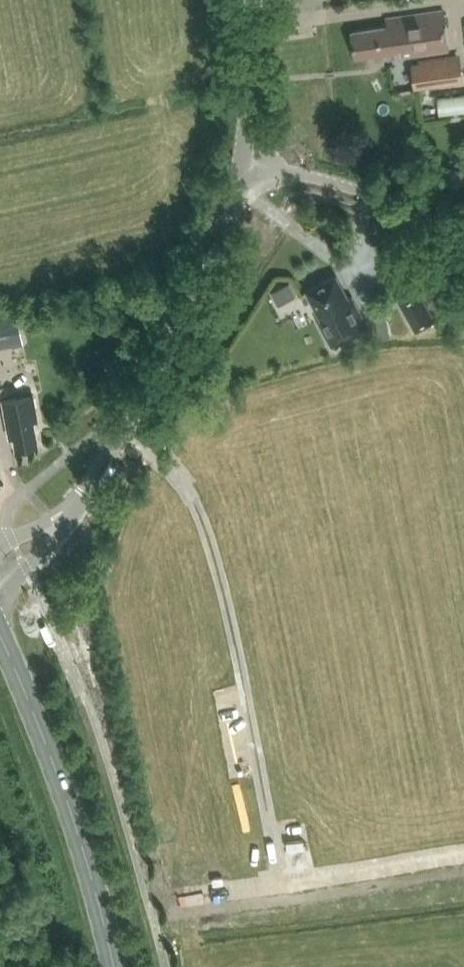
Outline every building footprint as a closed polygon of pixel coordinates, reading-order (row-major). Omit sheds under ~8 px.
[(392,58),(449,49),(444,10),(387,18),(389,27),(352,32),(356,55),(380,52),(381,59),(392,57),(392,58)] [(410,68),(413,87),(461,80),(458,61),(410,68)] [(321,315),(322,317),(318,319),(332,347),(336,344),(337,345),(365,331),(364,329),(369,327),(353,295),(347,298),(336,276),(309,290),(321,314),(321,315)] [(299,280),(276,290),(281,305),(305,295),(299,280)] [(399,297),(417,331),(435,321),(417,287),(399,297)] [(380,336),(390,335),(386,313),(376,315),(380,336)] [(0,318),(0,343),(23,338),(19,315),(0,318)] [(33,394),(3,400),(10,437),(14,436),(16,448),(39,444),(34,420),(38,419),(33,394)]
